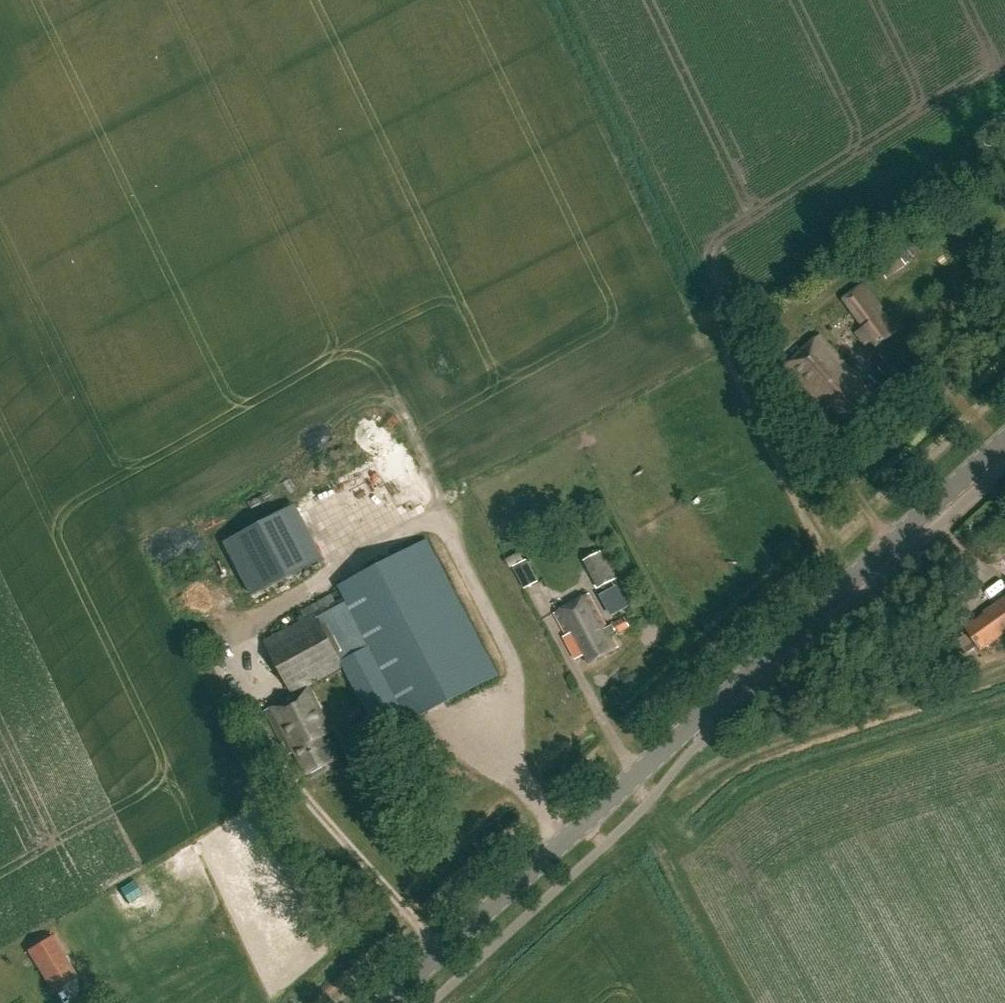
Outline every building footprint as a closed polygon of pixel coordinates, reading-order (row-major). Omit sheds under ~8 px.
[(877,266),(887,280),(906,266),(896,252),(877,266)] [(876,349),(898,333),(863,285),(843,300),(864,329),(856,335),(864,347),(871,342),(876,349)] [(853,377),(819,339),(788,367),(828,412),(832,408),(845,422),(871,399),(852,378),(853,377)] [(868,376),(877,388),(888,379),(878,368),(868,376)] [(345,599),(316,614),(344,667),(378,733),(407,718),(409,721),(497,675),(427,540),(339,586),(345,599)] [(601,549),(581,559),(596,588),(616,577),(601,549)] [(513,567),(524,589),(538,582),(527,560),(513,567)] [(617,649),(589,596),(557,613),(569,638),(566,639),(576,659),(585,655),(589,663),(617,649)] [(1004,635),(1004,598),(983,614),(985,616),(975,622),(974,620),(963,628),(980,652),(1004,635)] [(344,667),(316,614),(263,642),(294,701),(267,715),(288,756),(295,753),(306,774),(340,757),(308,694),(305,696),(301,689),(344,667)] [(617,635),(630,628),(624,616),(611,624),(617,635)] [(27,950),(52,992),(77,977),(52,935),(27,950)] [(78,999),(81,1002),(90,1002),(84,994),(78,999)]
